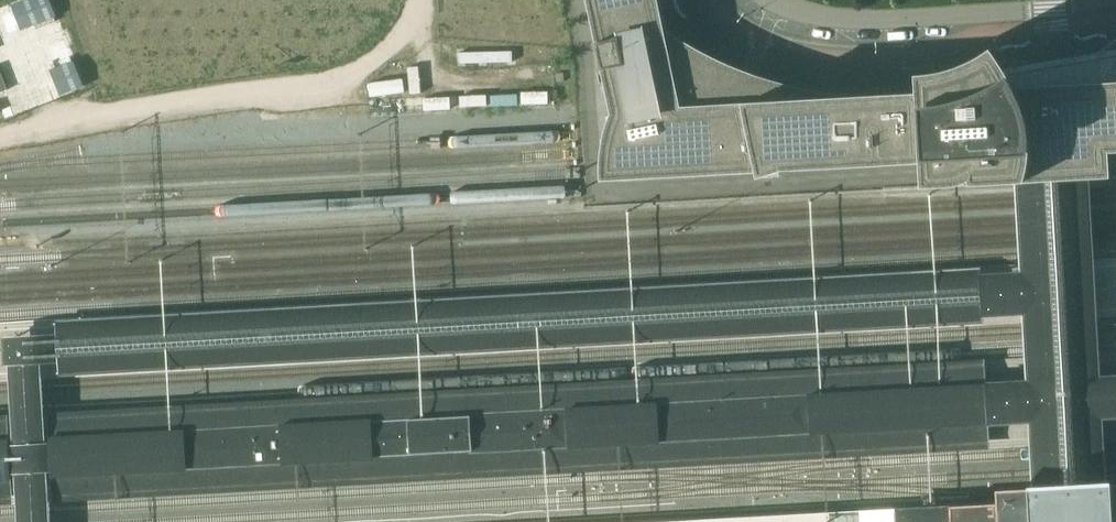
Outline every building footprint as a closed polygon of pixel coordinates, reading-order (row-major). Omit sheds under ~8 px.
[(1106,484),(1089,178),(1110,177),(1109,168),(1108,153),(1115,152),(1115,84),(1103,85),(1103,72),(1102,60),(1074,64),(1054,68),(1054,66),(1046,68),(1038,69),(1038,71),(1007,76),(991,52),(985,56),(979,59),(972,63),(966,66),(959,69),(952,71),(945,73),(938,75),(931,76),(924,77),(917,77),(918,95),(899,96),(896,96),(876,97),(873,96),(873,97),(852,96),(849,95),(849,96),(828,94),(826,93),(825,93),(805,90),(802,89),(782,84),(779,83),(779,84),(759,78),(757,76),(757,77),(737,70),(735,68),(716,60),(713,58),(713,59),(712,58),(702,53),(692,48),(683,42),(673,36),(664,30),(660,9),(660,6),(659,6),(658,0),(589,0),(613,114),(610,120),(608,127),(606,133),(605,140),(604,147),(603,153),(602,160),(602,167),(602,174),(603,181),(642,178),(642,179),(922,163),(922,174),(923,188),(950,186),(954,186),(959,185),(963,184),(967,182),(971,180),(971,185),(1017,182),(1035,488),(998,490),(999,504),(951,507),(952,521),(1115,521),(1115,483),(1106,484)] [(912,294),(879,297),(879,302),(880,308),(913,306),(913,300),(912,294)] [(735,317),(776,315),(775,298),(734,301),(735,317)] [(17,521),(50,521),(41,363),(59,362),(56,332),(2,335),(4,364),(8,364),(17,521)] [(164,343),(164,348),(179,347),(178,342),(178,337),(174,337),(174,334),(163,334),(164,343)] [(151,339),(140,340),(140,345),(141,350),(152,349),(151,344),(151,339)] [(659,439),(813,430),(812,414),(811,398),(657,407),(657,413),(644,413),(645,423),(645,432),(658,431),(659,439)] [(348,423),(346,424),(346,429),(348,453),(348,458),(473,450),(479,453),(485,453),(489,450),(532,447),(534,451),(539,450),(541,448),(552,447),(553,446),(572,445),(571,437),(569,410),(566,411),(551,412),(549,411),(539,412),(537,409),(531,409),(530,412),(487,415),(482,412),(477,412),(471,417),(369,422),(350,423),(348,423)] [(292,433),(285,433),(284,427),(204,433),(199,427),(190,427),(185,434),(187,468),(194,473),(200,472),(206,467),(286,462),(286,454),(293,453),(293,443),(292,433)]
